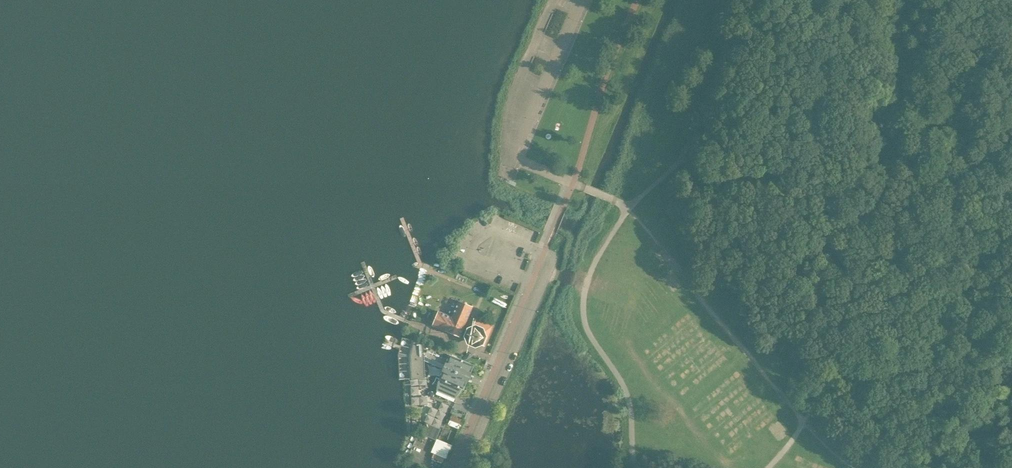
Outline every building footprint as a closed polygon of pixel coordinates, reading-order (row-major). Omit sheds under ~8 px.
[(459,337),(472,307),(451,298),(445,314),(438,312),(432,325),(459,337)] [(484,347),(492,326),(475,320),(467,340),(484,347)] [(463,389),(466,381),(467,381),(470,374),(470,373),(473,365),(449,355),(441,352),(441,351),(414,339),(410,356),(411,379),(425,378),(424,361),(443,369),(439,379),(440,379),(438,383),(437,390),(455,398),(460,392),(462,388),(463,389)] [(446,350),(448,345),(441,342),(439,347),(446,350)] [(459,429),(463,420),(451,415),(448,425),(459,429)] [(434,439),(436,435),(425,430),(423,434),(434,439)]
